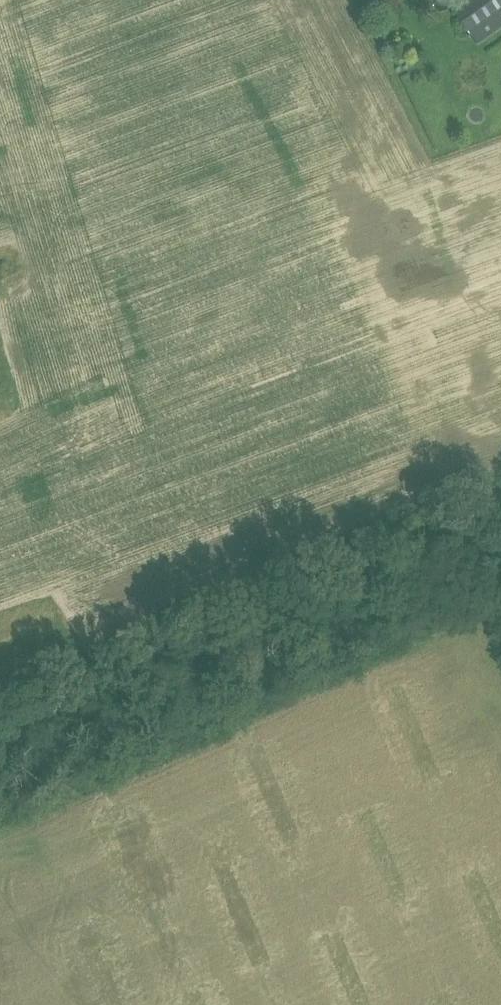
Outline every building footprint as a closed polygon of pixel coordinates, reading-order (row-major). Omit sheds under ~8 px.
[(456,15),(467,31),(469,35),(500,11),(500,0),(465,0),(452,9),(456,15)]
